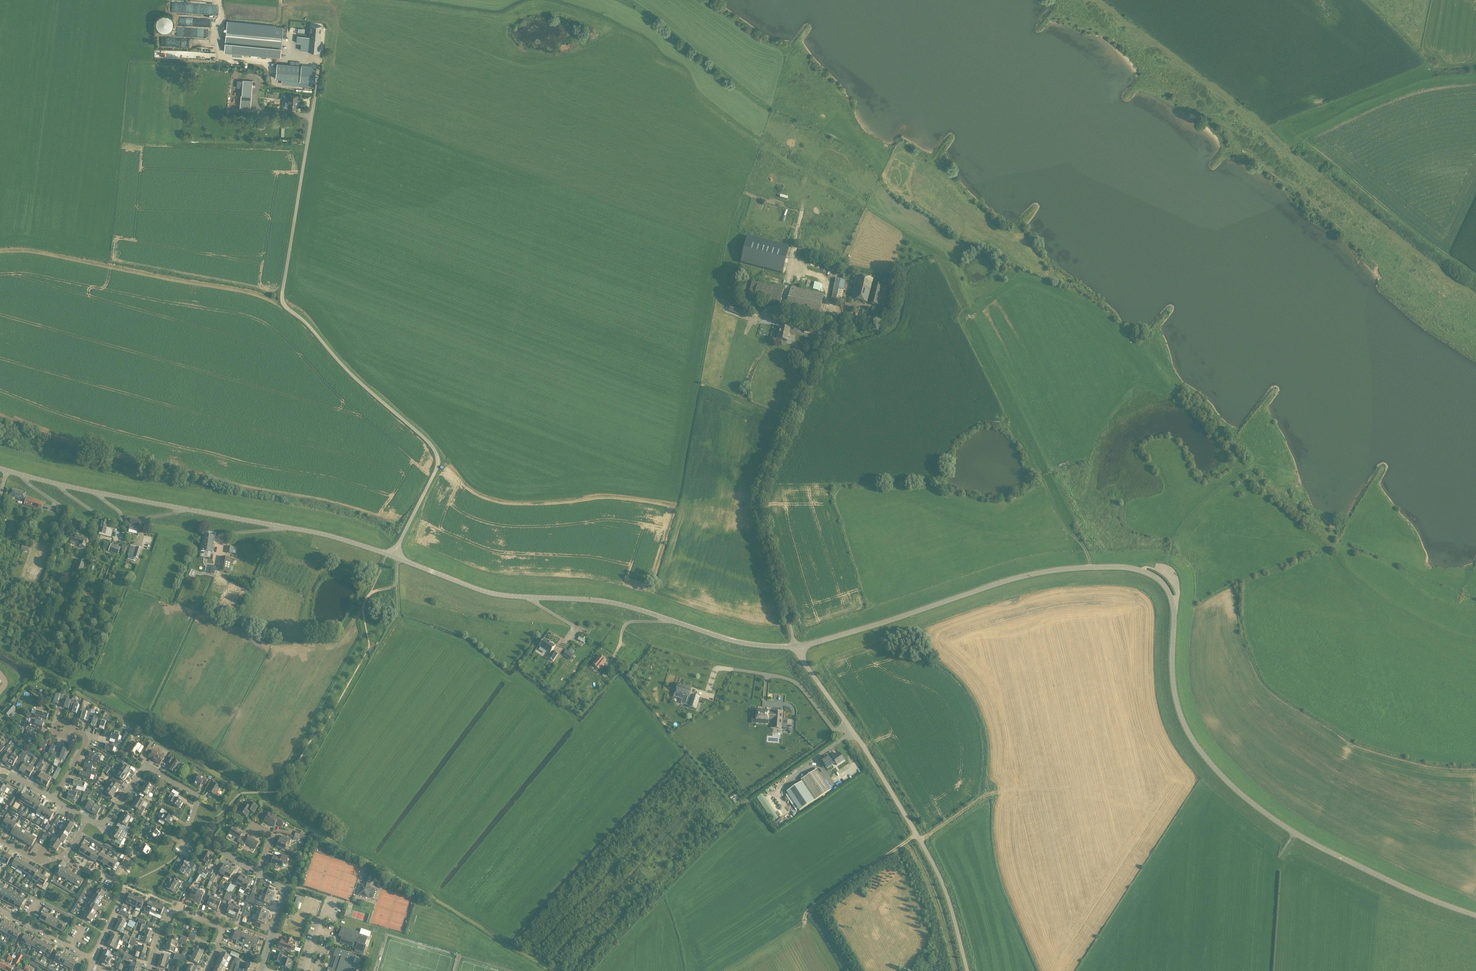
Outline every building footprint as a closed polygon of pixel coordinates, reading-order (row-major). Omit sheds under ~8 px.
[(163,32),(164,32),(165,32),(166,32),(167,32),(168,32),(168,31),(169,31),(170,31),(170,30),(171,30),(171,29),(172,28),(172,27),(173,27),(173,26),(173,25),(173,24),(173,23),(173,22),(173,21),(172,21),(172,20),(172,19),(171,19),(171,18),(170,18),(170,17),(169,17),(168,16),(167,16),(166,16),(165,15),(164,15),(163,16),(162,16),(161,16),(160,17),(159,17),(159,18),(158,18),(158,19),(157,19),(157,20),(157,21),(156,21),(156,22),(156,23),(156,24),(156,25),(156,26),(156,27),(157,27),(157,28),(157,29),(158,29),(158,30),(159,30),(159,31),(160,31),(161,31),(161,32),(162,32),(163,32)] [(288,28),(283,28),(284,27),(276,27),(276,26),(227,21),(224,50),(281,56),(283,35),(287,35),(288,28)] [(300,50),(319,51),(322,26),(310,25),(309,37),(302,36),(300,50)] [(204,47),(204,51),(191,51),(191,58),(215,58),(215,47),(204,47)] [(277,63),(276,78),(300,80),(301,65),(277,63)] [(301,65),(300,80),(315,82),(316,66),(301,64),(301,65)] [(253,81),(204,77),(203,89),(195,89),(195,90),(195,91),(194,91),(194,93),(192,93),(192,90),(190,90),(191,88),(191,87),(175,85),(175,87),(158,85),(156,106),(190,108),(191,104),(250,108),(251,105),(252,105),(252,103),(253,103),(253,93),(255,93),(255,88),(254,88),(254,82),(253,82),(253,81)] [(289,95),(288,107),(297,108),(298,95),(289,95)] [(281,136),(284,136),(284,127),(293,127),(293,124),(290,124),(290,120),(282,119),(281,124),(284,124),(282,124),(281,136)] [(747,238),(741,263),(783,274),(789,249),(747,238)] [(872,288),(871,287),(873,280),(859,276),(857,285),(854,284),(853,287),(856,288),(854,300),(867,303),(868,302),(869,302),(868,303),(884,307),(888,287),(873,284),(872,288)] [(754,298),(780,305),(784,288),(759,281),(758,283),(752,281),(748,295),(754,297),(754,298)] [(818,319),(824,294),(791,285),(785,311),(818,319)] [(832,296),(831,302),(841,304),(842,298),(832,296)] [(823,327),(805,325),(804,333),(821,336),(823,327)] [(778,339),(787,341),(790,330),(781,328),(778,339)] [(26,497),(26,498),(24,497),(26,492),(12,489),(10,496),(12,497),(12,498),(14,498),(15,497),(23,500),(25,500),(24,505),(41,510),(43,503),(26,497)] [(129,530),(128,532),(136,534),(137,531),(138,531),(140,520),(131,518),(128,529),(129,530)] [(108,522),(102,520),(99,533),(105,534),(108,522)] [(76,534),(73,533),(70,542),(75,543),(76,541),(80,543),(80,545),(85,546),(88,538),(76,534)] [(203,535),(201,552),(212,553),(214,536),(203,535)] [(118,547),(117,547),(111,544),(108,551),(114,553),(115,554),(118,547)] [(133,561),(135,562),(136,558),(138,559),(141,548),(137,547),(131,545),(128,555),(129,556),(134,558),(133,561)] [(221,557),(219,571),(230,573),(232,558),(221,557)] [(85,562),(78,560),(75,572),(82,574),(85,562)] [(643,646),(646,637),(635,632),(631,641),(643,646)] [(583,645),(585,640),(579,637),(576,641),(583,645)] [(555,646),(544,639),(540,646),(552,654),(549,659),(553,661),(558,654),(554,651),(553,652),(552,651),(555,646)] [(563,655),(570,660),(574,655),(566,650),(563,655)] [(600,656),(592,664),(599,670),(607,661),(600,656)] [(699,697),(692,694),(692,695),(689,694),(691,688),(680,684),(677,693),(688,696),(686,704),(689,706),(696,708),(699,697)] [(62,700),(64,695),(60,694),(59,696),(55,694),(52,702),(58,704),(60,699),(62,700)] [(63,708),(69,709),(71,701),(69,700),(69,699),(68,698),(69,697),(68,696),(64,695),(62,700),(62,701),(65,702),(63,708)] [(78,705),(77,705),(77,704),(77,703),(77,702),(76,701),(76,700),(75,700),(74,700),(75,697),(73,697),(72,699),(71,701),(69,709),(68,711),(72,711),(71,712),(77,714),(79,706),(78,705)] [(12,705),(5,713),(8,716),(16,708),(12,705)] [(91,713),(91,712),(91,711),(92,710),(89,709),(88,711),(87,710),(87,712),(82,711),(80,719),(85,721),(87,715),(89,716),(90,713),(91,713)] [(41,721),(42,718),(47,720),(49,714),(36,710),(35,715),(33,714),(32,719),(36,720),(41,721)] [(769,711),(757,711),(756,723),(768,724),(768,718),(774,719),(773,727),(781,727),(782,712),(774,711),(774,713),(769,712),(769,711)] [(97,723),(99,718),(96,717),(97,716),(96,715),(93,714),(91,713),(90,713),(89,716),(89,718),(92,719),(90,724),(96,726),(97,723)] [(100,718),(99,718),(97,723),(100,724),(98,729),(104,731),(107,722),(108,723),(109,721),(104,719),(103,721),(102,721),(103,718),(100,718)] [(33,728),(36,729),(37,726),(42,728),(44,722),(41,721),(36,720),(32,719),(30,723),(29,723),(28,727),(33,728)] [(32,731),(33,728),(28,727),(26,726),(24,735),(24,736),(27,737),(27,736),(35,738),(37,733),(32,731)] [(114,743),(117,744),(119,745),(120,741),(119,740),(120,736),(112,733),(110,739),(115,740),(114,743)] [(46,748),(48,742),(42,741),(39,749),(44,750),(42,756),(45,757),(46,753),(47,753),(49,749),(46,748)] [(136,750),(140,752),(143,747),(137,743),(136,745),(132,742),(127,750),(134,754),(136,750)] [(117,744),(114,743),(112,743),(112,745),(106,744),(104,750),(112,752),(114,748),(116,748),(117,744)] [(148,743),(146,745),(143,750),(148,752),(152,745),(148,743)] [(51,757),(56,758),(56,755),(57,753),(54,752),(56,747),(50,745),(49,749),(47,753),(52,755),(51,757)] [(68,749),(62,747),(61,750),(59,756),(56,755),(56,758),(55,760),(59,761),(60,759),(64,761),(67,752),(68,749)] [(164,757),(152,750),(148,757),(160,764),(164,757)] [(2,761),(8,764),(13,755),(8,752),(4,758),(2,761)] [(96,763),(98,764),(99,761),(100,761),(102,755),(90,752),(88,758),(94,759),(93,762),(96,763)] [(833,758),(831,756),(824,761),(828,767),(835,763),(837,765),(844,761),(840,754),(833,758)] [(13,755),(8,764),(7,766),(10,768),(11,766),(13,767),(15,764),(18,758),(13,755)] [(176,768),(179,763),(174,760),(169,757),(166,762),(170,764),(167,768),(167,769),(174,772),(176,768)] [(39,762),(35,768),(38,770),(42,764),(44,760),(41,758),(39,762)] [(122,768),(120,771),(127,776),(131,771),(128,769),(130,766),(125,763),(118,758),(116,761),(120,763),(123,764),(123,765),(123,766),(122,768)] [(95,767),(96,763),(93,762),(91,761),(90,765),(85,763),(83,769),(86,770),(91,771),(93,767),(95,767)] [(19,771),(24,774),(30,765),(25,762),(24,763),(19,771)] [(35,768),(30,765),(24,774),(30,777),(31,775),(32,775),(35,768)] [(814,801),(831,790),(817,769),(801,780),(802,782),(787,792),(799,811),(814,801)] [(94,772),(91,771),(86,770),(86,773),(80,771),(79,777),(79,778),(84,779),(84,778),(90,780),(91,776),(93,776),(94,772)] [(114,776),(113,778),(119,782),(120,780),(123,782),(127,776),(120,771),(116,777),(114,776)] [(41,784),(47,775),(42,772),(38,779),(36,781),(41,784)] [(47,775),(41,784),(47,787),(52,778),(47,775)] [(208,779),(205,778),(204,778),(199,775),(193,784),(199,787),(202,783),(205,785),(208,779)] [(111,784),(108,788),(115,793),(120,787),(117,785),(119,782),(113,778),(112,778),(109,783),(111,784)] [(77,787),(76,790),(82,791),(85,792),(86,789),(84,788),(85,783),(74,779),(73,785),(77,787)] [(215,795),(220,787),(216,785),(217,783),(212,780),(209,787),(211,788),(209,791),(215,795)] [(8,788),(9,789),(11,787),(5,783),(3,785),(0,783),(0,790),(5,793),(8,788)] [(145,783),(143,787),(150,792),(153,788),(156,790),(158,787),(153,784),(151,786),(145,783)] [(140,792),(146,795),(144,798),(149,801),(151,798),(148,796),(150,792),(143,787),(140,792)] [(115,793),(108,788),(107,791),(104,789),(101,794),(102,795),(102,796),(104,798),(105,797),(108,799),(110,797),(112,798),(114,796),(116,794),(115,793)] [(77,794),(79,795),(80,796),(82,791),(76,790),(75,789),(74,792),(69,791),(67,799),(75,801),(77,794)] [(177,796),(171,792),(168,797),(172,800),(170,803),(179,808),(182,802),(176,798),(177,796)] [(779,818),(762,793),(756,797),(773,822),(779,818)] [(20,801),(24,804),(28,797),(24,794),(20,801)] [(773,800),(776,806),(783,802),(779,796),(773,800)] [(24,804),(28,806),(33,799),(28,797),(24,804)] [(137,797),(134,802),(142,806),(145,802),(148,804),(149,801),(144,798),(143,800),(137,797)] [(33,799),(28,806),(33,809),(37,802),(33,799)] [(85,809),(91,813),(95,805),(90,802),(90,801),(87,799),(84,805),(87,806),(85,809)] [(33,809),(37,812),(41,806),(42,804),(37,802),(33,809)] [(141,815),(143,812),(140,810),(142,806),(134,802),(132,806),(138,810),(136,812),(141,815)] [(243,812),(242,814),(247,816),(250,811),(254,813),(257,807),(250,802),(247,806),(243,804),(240,810),(243,812)] [(97,816),(98,813),(101,815),(104,809),(102,808),(101,809),(95,805),(91,813),(97,816)] [(36,813),(41,816),(45,809),(41,806),(37,812),(36,813)] [(45,809),(41,816),(50,821),(54,814),(45,809)] [(169,824),(173,819),(166,815),(168,812),(162,809),(160,813),(164,815),(161,819),(160,820),(158,822),(163,825),(165,822),(169,824)] [(122,818),(129,822),(132,818),(135,820),(136,818),(142,821),(144,819),(138,815),(132,812),(130,817),(124,813),(122,818)] [(282,827),(285,822),(278,818),(278,819),(268,813),(264,821),(268,823),(268,824),(273,827),(276,823),(282,827)] [(12,821),(6,818),(2,826),(7,829),(12,821)] [(123,828),(128,831),(130,828),(127,826),(129,822),(122,818),(119,822),(125,826),(123,828)] [(12,832),(15,827),(16,827),(17,825),(12,821),(7,829),(12,832)] [(67,821),(64,826),(71,830),(74,826),(67,821)] [(149,827),(146,833),(157,839),(160,833),(154,830),(155,827),(150,824),(149,827)] [(64,826),(62,830),(69,834),(71,830),(64,826)] [(11,834),(16,837),(21,830),(16,827),(15,827),(12,832),(11,834)] [(127,834),(128,831),(123,828),(122,831),(116,827),(113,832),(124,838),(127,834)] [(21,840),(26,833),(27,830),(25,828),(24,831),(21,830),(16,837),(21,840)] [(239,843),(240,844),(243,838),(241,837),(242,834),(232,828),(229,834),(238,840),(237,842),(239,843)] [(66,839),(69,834),(62,830),(59,835),(66,839)] [(113,832),(111,836),(116,840),(115,842),(120,845),(122,843),(124,838),(113,832)] [(21,840),(27,843),(31,836),(26,833),(21,840)] [(59,835),(56,839),(62,842),(64,843),(66,839),(59,835)] [(32,846),(36,839),(31,836),(27,843),(32,846)] [(243,838),(240,844),(244,846),(245,844),(255,850),(259,843),(249,837),(247,840),(243,838)] [(55,838),(52,843),(59,847),(62,842),(56,839),(55,838)] [(279,839),(276,847),(284,850),(286,843),(289,844),(291,839),(288,838),(287,841),(279,839)] [(59,847),(52,843),(49,847),(51,848),(57,851),(59,847)] [(147,855),(150,850),(142,845),(139,850),(147,855)] [(79,852),(84,855),(88,849),(83,846),(79,852)] [(84,855),(90,859),(94,852),(88,849),(84,855)] [(205,851),(200,859),(206,863),(205,865),(208,867),(211,862),(208,860),(211,855),(205,851)] [(97,860),(100,855),(94,852),(90,859),(96,862),(97,860)] [(97,860),(102,863),(106,857),(101,853),(100,855),(97,860)] [(12,857),(6,854),(2,862),(7,865),(12,857)] [(286,864),(288,857),(282,855),(281,859),(273,856),(270,864),(275,866),(275,867),(276,869),(278,870),(279,869),(280,867),(282,867),(283,863),(286,864)] [(102,863),(108,867),(112,860),(106,857),(102,863)] [(12,865),(17,868),(22,861),(16,858),(12,865)] [(112,860),(108,867),(113,870),(117,863),(112,860)] [(183,874),(188,866),(191,868),(193,865),(186,861),(185,860),(183,863),(181,862),(177,870),(183,874)] [(22,861),(17,868),(23,872),(27,864),(22,861)] [(219,873),(224,876),(230,867),(224,863),(219,873)] [(23,872),(28,875),(33,868),(27,864),(23,872)] [(229,879),(235,870),(230,867),(224,876),(229,879)] [(37,873),(38,871),(38,870),(35,868),(35,869),(33,868),(28,875),(34,878),(37,873)] [(58,874),(63,878),(67,871),(62,868),(60,870),(57,868),(54,873),(56,875),(58,874)] [(371,887),(370,887),(375,872),(368,869),(363,885),(361,884),(357,894),(368,898),(371,887)] [(63,878),(62,880),(64,881),(65,879),(68,881),(72,874),(67,871),(63,878)] [(33,880),(38,883),(42,876),(37,873),(34,878),(33,880)] [(68,881),(74,884),(78,877),(72,874),(68,881)] [(236,883),(241,886),(247,877),(242,874),(236,883)] [(48,879),(42,876),(38,883),(44,886),(48,879)] [(80,888),(84,881),(78,877),(74,884),(80,888)] [(246,889),(252,880),(247,877),(241,886),(246,889)] [(171,879),(166,888),(173,892),(177,886),(180,888),(181,885),(171,879)] [(107,890),(99,886),(96,889),(98,890),(97,892),(95,891),(94,893),(103,898),(104,896),(105,897),(107,894),(105,893),(107,890)] [(13,895),(12,894),(9,892),(10,890),(8,889),(7,891),(8,892),(3,900),(9,903),(13,895)] [(189,899),(194,902),(198,892),(193,890),(189,899)] [(264,890),(262,896),(273,899),(275,894),(264,890)] [(16,893),(14,892),(12,894),(13,895),(9,903),(14,906),(19,898),(18,897),(14,895),(16,893)] [(200,904),(201,901),(203,895),(204,894),(198,892),(194,902),(200,904)] [(93,898),(100,903),(101,900),(103,901),(104,899),(103,898),(94,893),(93,895),(91,897),(93,898)] [(126,903),(131,905),(135,897),(131,896),(132,894),(130,894),(126,903)] [(19,895),(18,897),(19,898),(14,906),(20,910),(25,901),(20,898),(21,896),(19,895)] [(206,906),(211,909),(216,899),(210,896),(206,906)] [(260,906),(261,906),(263,902),(271,905),(273,899),(262,896),(261,901),(257,900),(256,901),(249,899),(248,902),(260,906)] [(131,905),(136,907),(140,898),(139,897),(138,899),(135,897),(131,905)] [(92,904),(97,907),(99,905),(100,906),(101,904),(100,903),(93,898),(91,901),(90,900),(88,902),(90,903),(92,904)] [(145,902),(141,900),(142,899),(140,898),(136,907),(141,910),(145,902)] [(217,911),(221,901),(216,899),(211,909),(217,911)] [(147,906),(146,906),(143,912),(149,915),(151,911),(155,902),(153,902),(153,903),(149,901),(147,906)] [(151,911),(155,914),(159,906),(156,904),(156,903),(155,902),(151,911)] [(258,909),(256,915),(267,918),(268,913),(259,910),(260,906),(248,902),(248,903),(248,904),(247,905),(254,907),(254,908),(258,909)] [(91,906),(89,905),(88,907),(97,912),(98,910),(99,911),(101,909),(97,907),(92,904),(91,906)] [(225,914),(231,916),(235,907),(229,904),(225,914)] [(162,907),(159,906),(155,914),(161,916),(165,907),(163,906),(162,907)] [(87,913),(94,917),(95,917),(96,915),(98,913),(97,912),(88,907),(87,908),(86,907),(85,909),(84,908),(83,911),(87,913)] [(235,907),(231,916),(236,919),(240,909),(235,907)] [(40,920),(45,923),(49,916),(50,914),(48,913),(46,915),(43,913),(42,916),(40,919),(40,920)] [(94,917),(87,913),(85,915),(84,914),(82,916),(84,917),(91,922),(92,919),(94,920),(95,918),(95,917),(94,917)] [(265,924),(267,918),(256,915),(254,920),(250,919),(249,922),(255,924),(256,921),(265,924)] [(51,926),(54,919),(49,916),(45,923),(51,926)] [(51,926),(56,929),(60,922),(61,920),(59,918),(57,921),(54,919),(51,926)] [(120,919),(117,925),(123,927),(126,922),(120,919)] [(136,923),(130,920),(127,926),(134,929),(135,926),(134,926),(136,923)] [(60,922),(56,929),(62,932),(66,925),(60,922)] [(7,925),(3,933),(5,934),(4,936),(7,937),(8,935),(7,935),(11,928),(9,927),(10,925),(7,924),(7,925)] [(145,933),(144,936),(151,938),(152,933),(146,931),(148,927),(144,925),(142,924),(139,932),(142,932),(144,933),(145,933)] [(117,925),(115,930),(121,933),(124,934),(125,932),(122,931),(123,927),(117,925)] [(12,938),(16,930),(13,929),(14,928),(12,926),(11,928),(7,935),(8,935),(10,936),(9,938),(11,940),(12,938)] [(364,946),(367,938),(358,935),(360,932),(342,926),(338,937),(341,938),(340,941),(343,942),(343,943),(356,948),(354,951),(362,954),(365,946),(364,946)] [(17,929),(16,930),(12,938),(14,939),(13,941),(16,942),(21,933),(18,931),(19,930),(17,929)] [(238,945),(239,942),(238,941),(242,932),(236,930),(232,939),(237,941),(236,944),(238,945)] [(190,932),(188,938),(187,941),(188,942),(189,938),(194,941),(197,934),(190,932)] [(238,941),(239,942),(243,943),(241,946),(243,947),(244,947),(245,944),(244,944),(248,935),(242,932),(238,941)] [(30,938),(27,937),(28,935),(26,934),(21,942),(24,944),(23,946),(25,947),(26,945),(30,938)] [(118,937),(112,934),(110,940),(116,943),(118,944),(121,939),(118,938),(118,937)] [(142,942),(149,944),(151,938),(144,936),(141,935),(139,941),(142,942)] [(250,950),(251,947),(250,946),(253,937),(248,935),(244,944),(245,944),(249,946),(248,949),(250,950)] [(30,948),(31,946),(34,940),(32,939),(33,937),(30,936),(30,938),(26,945),(28,946),(27,948),(30,949),(30,948)] [(169,939),(167,945),(176,948),(177,945),(177,944),(179,945),(180,943),(185,945),(187,941),(188,938),(181,936),(180,939),(179,938),(170,936),(169,939)] [(35,950),(36,949),(40,941),(37,940),(38,939),(36,937),(35,939),(34,940),(31,946),(34,947),(33,949),(35,950)] [(250,946),(251,947),(254,948),(253,951),(256,952),(257,949),(256,948),(259,940),(253,937),(250,946)] [(285,942),(285,943),(284,943),(281,942),(279,948),(290,951),(291,950),(293,951),(294,951),(295,947),(292,946),(293,944),(292,944),(293,941),(293,940),(287,939),(286,939),(285,942)] [(36,949),(38,950),(37,952),(40,953),(40,951),(44,944),(42,942),(43,941),(40,940),(40,941),(36,949)] [(116,950),(119,944),(118,944),(116,943),(110,940),(107,945),(113,948),(116,950)] [(44,955),(45,953),(49,946),(47,945),(47,943),(45,942),(44,944),(40,951),(43,952),(42,954),(44,955)] [(47,955),(47,957),(49,958),(50,956),(54,949),(51,947),(52,946),(50,945),(49,946),(45,953),(47,955)] [(165,951),(174,953),(176,948),(167,945),(165,951)] [(120,954),(124,956),(125,953),(127,948),(125,947),(123,952),(119,950),(117,953),(120,954)] [(193,955),(200,959),(203,953),(205,949),(201,947),(199,951),(196,949),(194,952),(190,950),(189,953),(193,955)] [(358,965),(358,964),(353,963),(356,955),(335,949),(333,957),(334,957),(331,965),(332,965),(331,968),(328,967),(327,970),(356,970),(358,965)] [(105,950),(102,955),(108,958),(111,953),(105,950)] [(182,955),(180,958),(188,962),(189,959),(184,957),(186,951),(183,950),(182,954),(181,955),(182,955)] [(58,953),(53,963),(58,965),(59,963),(63,956),(61,954),(61,953),(59,952),(58,953)] [(145,955),(139,953),(136,952),(134,957),(131,956),(130,959),(137,961),(137,958),(144,960),(145,955)] [(235,964),(238,958),(239,955),(231,952),(230,955),(235,957),(232,964),(234,964),(235,964)] [(220,958),(227,961),(229,956),(222,953),(220,958)] [(19,954),(14,964),(18,966),(23,956),(19,954)] [(64,965),(68,958),(67,958),(65,957),(66,955),(63,954),(63,956),(59,963),(61,964),(60,966),(63,967),(64,965)] [(284,958),(281,957),(282,955),(277,954),(275,961),(279,962),(279,963),(282,964),(281,966),(289,969),(291,961),(284,958)] [(111,960),(108,958),(102,955),(100,960),(106,963),(109,965),(111,960)] [(161,955),(159,961),(166,962),(168,963),(170,957),(167,957),(161,955)] [(193,955),(190,960),(198,964),(200,959),(193,955)] [(67,970),(68,968),(72,960),(70,959),(70,958),(68,956),(67,958),(68,958),(64,965),(66,967),(65,968),(67,970)] [(8,964),(4,970),(6,970),(12,970),(14,967),(10,965),(11,962),(13,958),(11,957),(9,962),(8,963),(8,964)] [(220,958),(217,964),(224,967),(227,961),(220,958)] [(73,959),(72,960),(68,968),(71,969),(70,970),(73,970),(77,963),(74,962),(75,960),(73,959)] [(166,962),(159,961),(158,966),(167,969),(168,963),(166,962)] [(133,962),(131,968),(140,970),(142,965),(136,963),(133,962)] [(245,969),(252,970),(254,965),(246,963),(245,965),(246,966),(245,969)]
